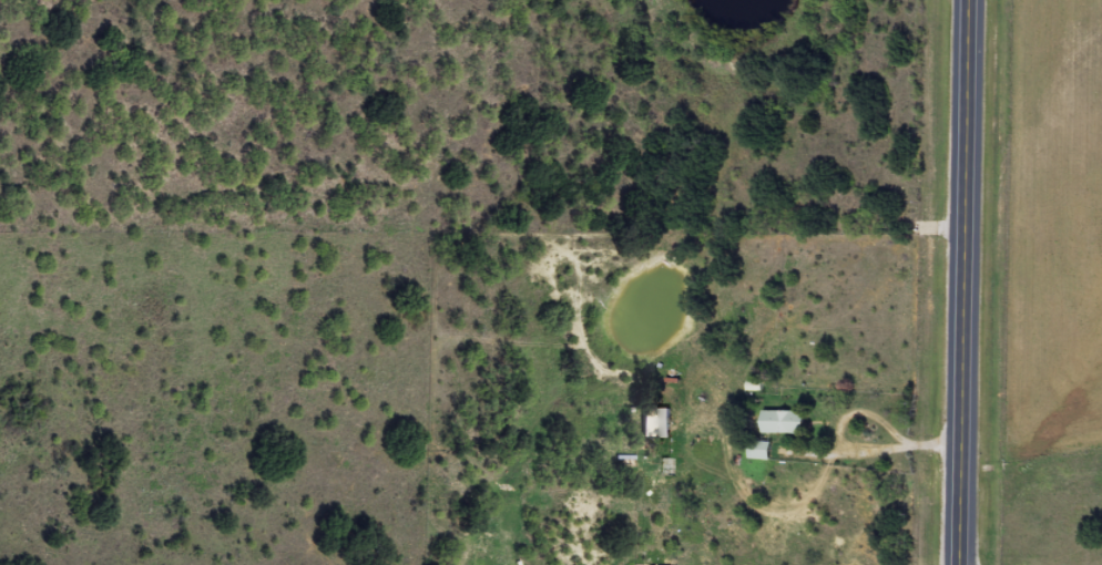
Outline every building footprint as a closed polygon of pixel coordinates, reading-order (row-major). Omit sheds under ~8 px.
[(644,437),(672,437),(672,406),(644,406),(644,437)] [(808,433),(808,411),(766,411),(766,433),(808,433)] [(772,442),(750,441),(750,459),(772,459),(772,442)]
